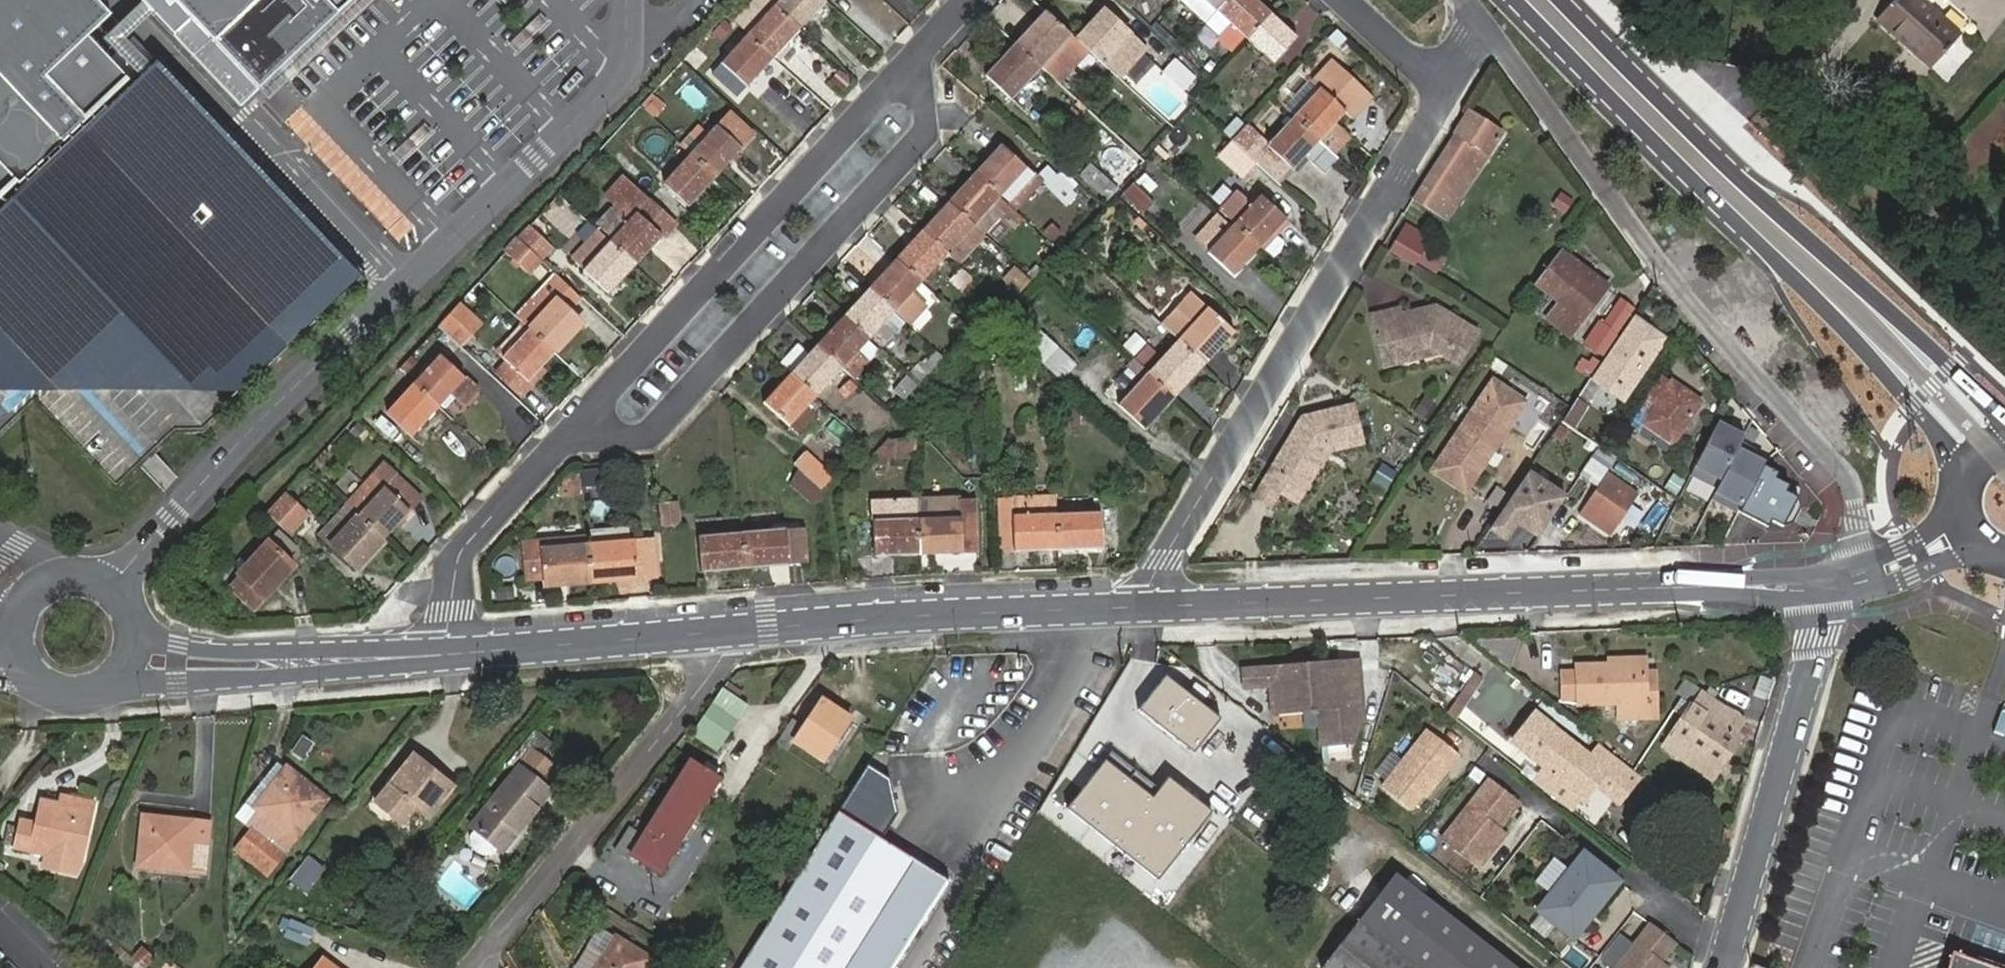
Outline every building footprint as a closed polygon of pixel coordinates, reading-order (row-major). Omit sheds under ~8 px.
[(19,186),(87,121),(46,77),(110,17),(95,0),(0,0),(0,166),(19,186)] [(249,83),(340,0),(173,0),(249,83)] [(801,31),(767,0),(764,0),(739,27),(748,35),(775,59),(801,31)] [(827,2),(825,0),(767,0),(801,31),(827,2)] [(1229,0),(1179,0),(1206,25),(1217,12),(1229,0)] [(1269,13),(1255,0),(1229,0),(1217,12),(1232,27),(1226,33),(1240,45),(1246,39),(1269,13)] [(1963,32),(1928,0),(1893,0),(1879,15),(1935,64),(1963,32)] [(1103,11),(1076,40),(1118,79),(1145,50),(1103,11)] [(1055,55),(1073,36),(1047,12),(1016,44),(1042,69),(1057,82),(1069,69),(1055,55)] [(1274,65),(1298,39),(1269,13),(1246,39),(1274,65)] [(775,59),(748,35),(722,64),(748,88),(775,59)] [(1012,100),(1042,69),(1016,44),(986,75),(1012,100)] [(1352,118),(1370,98),(1331,63),(1324,70),(1310,58),(1299,70),(1320,88),(1294,117),(1320,141),(1336,124),(1346,113),(1352,118)] [(19,186),(0,204),(0,429),(33,400),(113,482),(175,428),(197,427),(353,279),(154,60),(87,121),(19,186)] [(1172,62),(1160,75),(1182,95),(1194,82),(1172,62)] [(1289,113),(1314,89),(1306,82),(1282,106),(1289,113)] [(640,107),(652,117),(663,105),(650,94),(640,107)] [(1487,157),(1502,133),(1469,112),(1414,198),(1447,218),(1471,182),(1462,177),(1478,152),(1487,157)] [(1326,172),(1338,158),(1336,155),(1329,149),(1320,141),(1294,117),(1266,146),(1245,127),(1232,141),(1257,164),(1279,184),(1291,170),(1293,171),(1307,155),(1326,172)] [(1336,124),(1320,141),(1329,149),(1336,155),(1351,138),(1336,124)] [(717,178),(743,150),(718,126),(691,155),(717,178)] [(1257,164),(1232,141),(1218,157),(1243,180),(1257,164)] [(975,173),(1011,206),(1017,212),(1043,183),(1068,206),(1078,195),(1074,191),(1057,175),(1046,166),(1036,177),(1001,144),(975,173)] [(691,207),(717,178),(691,155),(665,183),(691,207)] [(1104,197),(1115,184),(1090,163),(1080,176),(1104,197)] [(1061,170),(1057,175),(1074,191),(1078,186),(1061,170)] [(975,173),(948,202),(985,235),(1011,206),(975,173)] [(637,266),(677,222),(625,175),(605,197),(615,207),(595,228),(610,242),(637,266)] [(1134,184),(1123,194),(1143,214),(1154,204),(1134,184)] [(1209,200),(1216,206),(1224,197),(1217,191),(1209,200)] [(1261,248),(1287,219),(1261,195),(1252,205),(1237,191),(1220,210),(1235,224),(1261,248)] [(960,265),(986,237),(985,235),(948,202),(922,230),(948,254),(960,265)] [(542,260),(554,248),(538,233),(546,223),(540,217),(519,239),(542,260)] [(1148,225),(1140,217),(1135,222),(1143,230),(1148,225)] [(1261,248),(1235,224),(1208,253),(1234,276),(1261,248)] [(1391,250),(1414,264),(1428,241),(1405,227),(1391,250)] [(948,254),(922,230),(896,259),(922,283),(948,254)] [(529,276),(543,261),(542,260),(519,239),(505,254),(529,276)] [(610,295),(637,266),(610,242),(584,270),(610,295)] [(1570,336),(1608,289),(1562,252),(1536,285),(1559,303),(1547,319),(1570,336)] [(913,293),(922,283),(896,259),(870,288),(896,312),(912,326),(929,307),(913,293)] [(998,283),(1022,293),(1029,277),(1006,266),(998,283)] [(541,287),(570,313),(583,298),(555,272),(541,287)] [(556,353),(582,325),(570,313),(541,287),(515,315),(530,330),(556,353)] [(894,314),(896,312),(870,288),(843,316),(869,340),(871,339),(883,349),(906,324),(894,314)] [(1205,366),(1235,333),(1208,308),(1194,295),(1164,328),(1178,341),(1205,366)] [(1602,354),(1633,309),(1620,300),(1602,325),(1599,323),(1585,343),(1602,354)] [(460,303),(439,327),(461,347),(483,324),(460,303)] [(1479,333),(1436,306),(1403,314),(1401,308),(1370,316),(1382,367),(1414,360),(1411,351),(1429,347),(1459,365),(1479,333)] [(858,352),(869,340),(843,316),(817,345),(843,369),(855,380),(870,363),(858,352)] [(1636,322),(1594,383),(1619,401),(1661,340),(1636,322)] [(556,353),(530,330),(504,358),(506,360),(530,382),(543,367),(556,353)] [(1175,398),(1205,366),(1178,341),(1161,359),(1148,373),(1175,398)] [(827,387),(843,369),(817,345),(809,354),(798,344),(780,364),(791,374),(792,375),(817,398),(827,387)] [(1148,373),(1161,359),(1149,347),(1136,361),(1148,373)] [(933,368),(942,359),(935,352),(923,364),(919,361),(907,375),(918,385),(933,368)] [(480,392),(466,380),(440,355),(414,384),(440,408),(453,394),(457,398),(466,407),(480,392)] [(1490,357),(1486,363),(1501,372),(1505,367),(1490,357)] [(942,376),(951,367),(942,359),(933,368),(942,376)] [(530,382),(506,360),(494,373),(523,399),(548,372),(543,367),(530,382)] [(1145,430),(1175,398),(1148,373),(1118,405),(1145,430)] [(800,435),(826,407),(817,398),(792,375),(791,374),(764,402),(800,435)] [(893,391),(904,401),(918,385),(907,375),(893,391)] [(1666,453),(1701,402),(1672,382),(1670,384),(1662,379),(1627,426),(1666,453)] [(1433,471),(1465,492),(1525,403),(1493,382),(1433,471)] [(414,437),(440,408),(414,384),(387,413),(414,437)] [(827,387),(817,398),(826,407),(836,396),(827,387)] [(453,394),(440,408),(444,412),(457,398),(453,394)] [(884,407),(892,414),(901,404),(893,397),(884,407)] [(1425,399),(1418,412),(1428,418),(1435,405),(1425,399)] [(1588,407),(1580,401),(1574,410),(1565,421),(1574,427),(1588,407)] [(1362,444),(1353,405),(1302,417),(1255,497),(1272,507),(1280,493),(1288,480),(1305,490),(1328,452),(1362,444)] [(1713,488),(1709,498),(1781,529),(1795,497),(1779,490),(1786,474),(1734,452),(1742,433),(1713,420),(1688,477),(1713,488)] [(915,457),(915,439),(889,439),(872,457),(915,457)] [(848,449),(838,440),(826,454),(836,463),(848,449)] [(807,450),(794,464),(799,469),(822,490),(835,476),(807,450)] [(359,516),(385,540),(411,512),(385,488),(396,476),(385,466),(347,506),(359,516)] [(1394,474),(1383,467),(1375,479),(1385,486),(1394,474)] [(822,490),(799,469),(791,485),(811,501),(823,500),(822,490)] [(601,472),(587,473),(589,489),(602,487),(601,472)] [(1529,474),(1513,497),(1532,509),(1548,486),(1529,474)] [(411,512),(422,500),(396,476),(385,488),(411,512)] [(1583,514),(1609,533),(1636,494),(1609,476),(1583,514)] [(1305,490),(1288,480),(1280,493),(1297,503),(1305,490)] [(286,493),(267,513),(291,535),(309,514),(286,493)] [(1058,551),(1057,514),(1056,497),(1000,499),(1002,552),(1058,551)] [(962,552),(978,552),(976,501),(960,501),(960,499),(916,500),(918,556),(962,555),(962,552)] [(918,556),(916,500),(872,501),(874,557),(918,556)] [(678,503),(662,505),(664,525),(680,523),(678,503)] [(321,535),(332,545),(359,516),(347,506),(321,535)] [(1577,520),(1558,507),(1541,532),(1560,545),(1577,520)] [(1058,551),(1102,550),(1101,513),(1057,514),(1058,551)] [(385,540),(359,516),(332,545),(358,569),(385,540)] [(806,528),(786,530),(789,566),(809,565),(806,528)] [(789,566),(786,530),(743,533),(745,570),(789,566)] [(745,570),(743,533),(699,537),(702,573),(745,570)] [(591,583),(588,546),(543,550),(543,541),(525,543),(528,580),(546,579),(546,587),(591,583)] [(657,578),(654,541),(588,546),(591,583),(657,578)] [(274,582),(278,586),(296,567),(270,542),(239,575),(242,577),(231,588),(255,610),(265,599),(262,596),(274,582)] [(1362,705),(1358,662),(1243,672),(1245,688),(1271,685),(1273,712),(1318,708),(1321,745),(1350,743),(1358,721),(1357,705),(1362,705)] [(1646,702),(1645,664),(1577,666),(1577,672),(1577,673),(1579,702),(1579,705),(1618,705),(1618,743),(1638,743),(1638,731),(1648,731),(1648,719),(1651,719),(1651,702),(1646,702)] [(1560,673),(1561,703),(1579,702),(1577,673),(1577,672),(1560,673)] [(1423,682),(1418,692),(1442,704),(1447,694),(1423,682)] [(1692,704),(1702,690),(1692,685),(1683,698),(1692,704)] [(1718,770),(1741,738),(1736,735),(1714,720),(1724,705),(1702,690),(1692,704),(1664,746),(1679,755),(1685,747),(1718,770)] [(746,706),(724,691),(695,734),(717,749),(746,706)] [(851,718),(823,699),(795,741),(822,760),(851,718)] [(1714,720),(1736,735),(1747,720),(1724,705),(1714,720)] [(1596,785),(1617,759),(1600,745),(1591,756),(1535,714),(1512,742),(1545,767),(1574,790),(1580,794),(1590,781),(1596,785)] [(544,760),(555,745),(535,729),(510,763),(518,770),(533,751),(544,760)] [(1427,731),(1382,788),(1410,810),(1428,788),(1431,791),(1459,756),(1427,731)] [(299,735),(290,753),(302,759),(311,741),(299,735)] [(541,783),(554,768),(551,765),(544,760),(533,751),(518,770),(472,827),(475,829),(487,839),(499,849),(502,851),(551,791),(541,783)] [(376,802),(403,824),(416,807),(429,818),(454,786),(414,754),(376,802)] [(1596,785),(1619,803),(1640,777),(1617,759),(1596,785)] [(254,828),(237,849),(268,874),(327,799),(287,767),(286,769),(278,762),(235,816),(248,827),(250,825),(254,828)] [(696,804),(701,807),(719,779),(691,762),(643,837),(630,829),(616,851),(630,859),(632,855),(660,873),(680,840),(675,837),(696,804)] [(947,883),(882,842),(898,816),(890,781),(867,767),(837,814),(740,967),(893,967),(947,883)] [(1574,790),(1545,767),(1540,773),(1541,782),(1566,801),(1574,790)] [(1490,780),(1442,842),(1477,869),(1496,846),(1488,840),(1496,830),(1518,803),(1490,780)] [(1372,789),(1364,786),(1361,795),(1370,797),(1372,789)] [(22,821),(17,847),(43,853),(81,861),(93,801),(62,795),(60,803),(42,799),(37,824),(22,821)] [(203,874),(209,823),(144,815),(138,867),(203,874)] [(487,839),(475,829),(469,836),(471,845),(476,853),(484,856),(493,856),(499,849),(487,839)] [(1496,830),(1488,840),(1496,846),(1504,836),(1496,830)] [(81,861),(43,853),(39,871),(77,879),(81,861)] [(1551,894),(1536,911),(1574,940),(1619,882),(1583,854),(1569,870),(1551,894)] [(1551,894),(1569,870),(1554,858),(1535,881),(1551,894)] [(299,892),(313,875),(302,867),(289,884),(299,892)] [(1396,875),(1323,967),(1514,967),(1396,875)] [(306,947),(313,931),(288,921),(282,938),(306,947)] [(1615,967),(1662,967),(1658,965),(1675,943),(1650,923),(1615,967)] [(650,959),(599,928),(575,967),(645,967),(650,959)] [(1948,967),(1997,967),(1953,953),(1948,967)] [(324,960),(318,967),(335,967),(324,960)]
